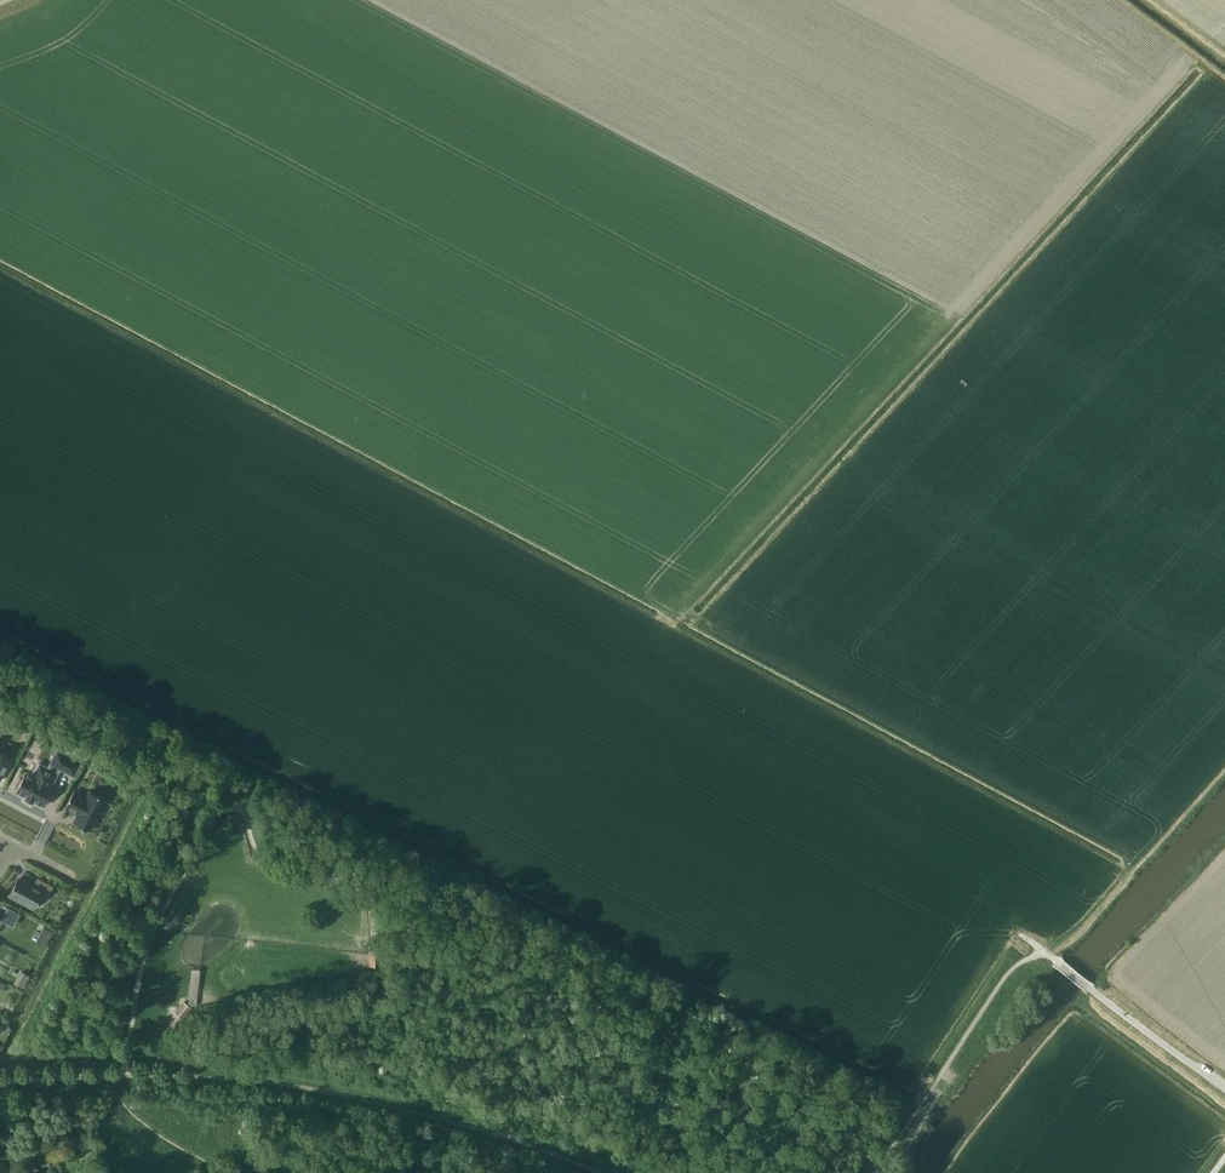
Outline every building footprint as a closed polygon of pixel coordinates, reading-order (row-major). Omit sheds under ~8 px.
[(17,788),(16,790),(26,796),(26,798),(32,801),(33,800),(44,805),(54,787),(50,785),(57,773),(56,773),(58,767),(73,775),(80,762),(57,750),(51,763),(52,764),(49,769),(36,762),(30,775),(25,772),(21,780),(20,778),(15,787),(17,788)] [(0,751),(0,777),(10,757),(0,751)] [(73,822),(90,830),(106,799),(90,791),(86,797),(74,790),(65,807),(77,814),(73,822)] [(42,890),(48,894),(52,886),(38,878),(33,886),(19,878),(9,895),(33,907),(42,890)] [(0,907),(0,917),(12,924),(17,914),(18,914),(1,905),(0,907)] [(52,931),(43,926),(35,941),(45,946),(52,931)] [(369,949),(370,966),(379,966),(379,949),(369,949)] [(25,969),(18,982),(28,987),(34,974),(25,969)] [(191,1007),(184,1001),(175,1012),(182,1018),(191,1007)]
